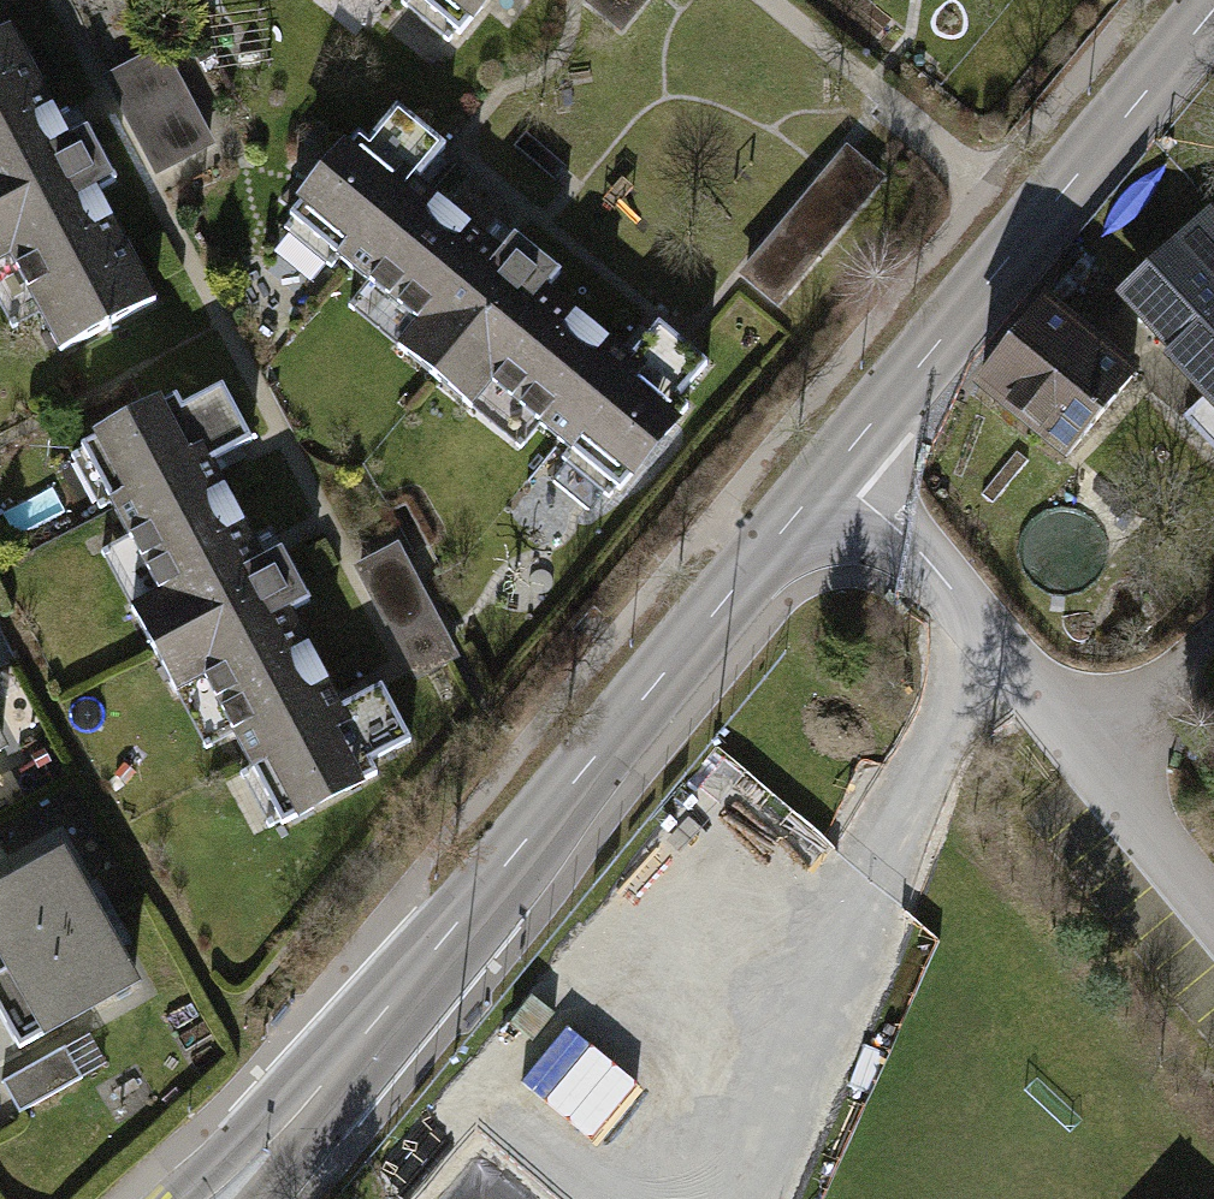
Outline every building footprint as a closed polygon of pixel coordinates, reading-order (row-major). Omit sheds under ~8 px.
[(458,67),(514,0),(376,0),(458,67)] [(620,31),(645,0),(582,0),(620,31)] [(102,153),(86,124),(59,138),(52,126),(1,31),(0,31),(0,207),(102,153)] [(168,42),(103,75),(155,177),(220,144),(168,42)] [(283,246),(395,331),(487,210),(375,126),(283,246)] [(891,177),(845,146),(825,169),(738,273),(778,306),(891,177)] [(0,207),(0,316),(29,371),(159,302),(101,193),(119,184),(102,153),(0,207)] [(395,331),(513,420),(605,302),(487,210),(395,331)] [(1130,310),(1213,397),(1213,259),(1205,249),(1130,310)] [(1160,380),(1066,301),(989,392),(1083,471),(1160,380)] [(513,420),(621,504),(694,410),(681,399),(709,364),(660,326),(655,332),(651,337),(605,302),(513,420)] [(62,474),(164,660),(311,580),(295,550),(265,566),(209,464),(180,410),(62,474)] [(398,543),(353,565),(411,683),(455,661),(398,543)] [(311,580),(164,660),(266,847),(387,781),(343,700),(304,628),(330,614),(311,580)] [(25,757),(0,707),(0,769),(25,757)] [(0,903),(0,990),(127,925),(92,856),(0,903)] [(0,990),(0,1000),(30,1058),(161,991),(127,925),(0,990)]
